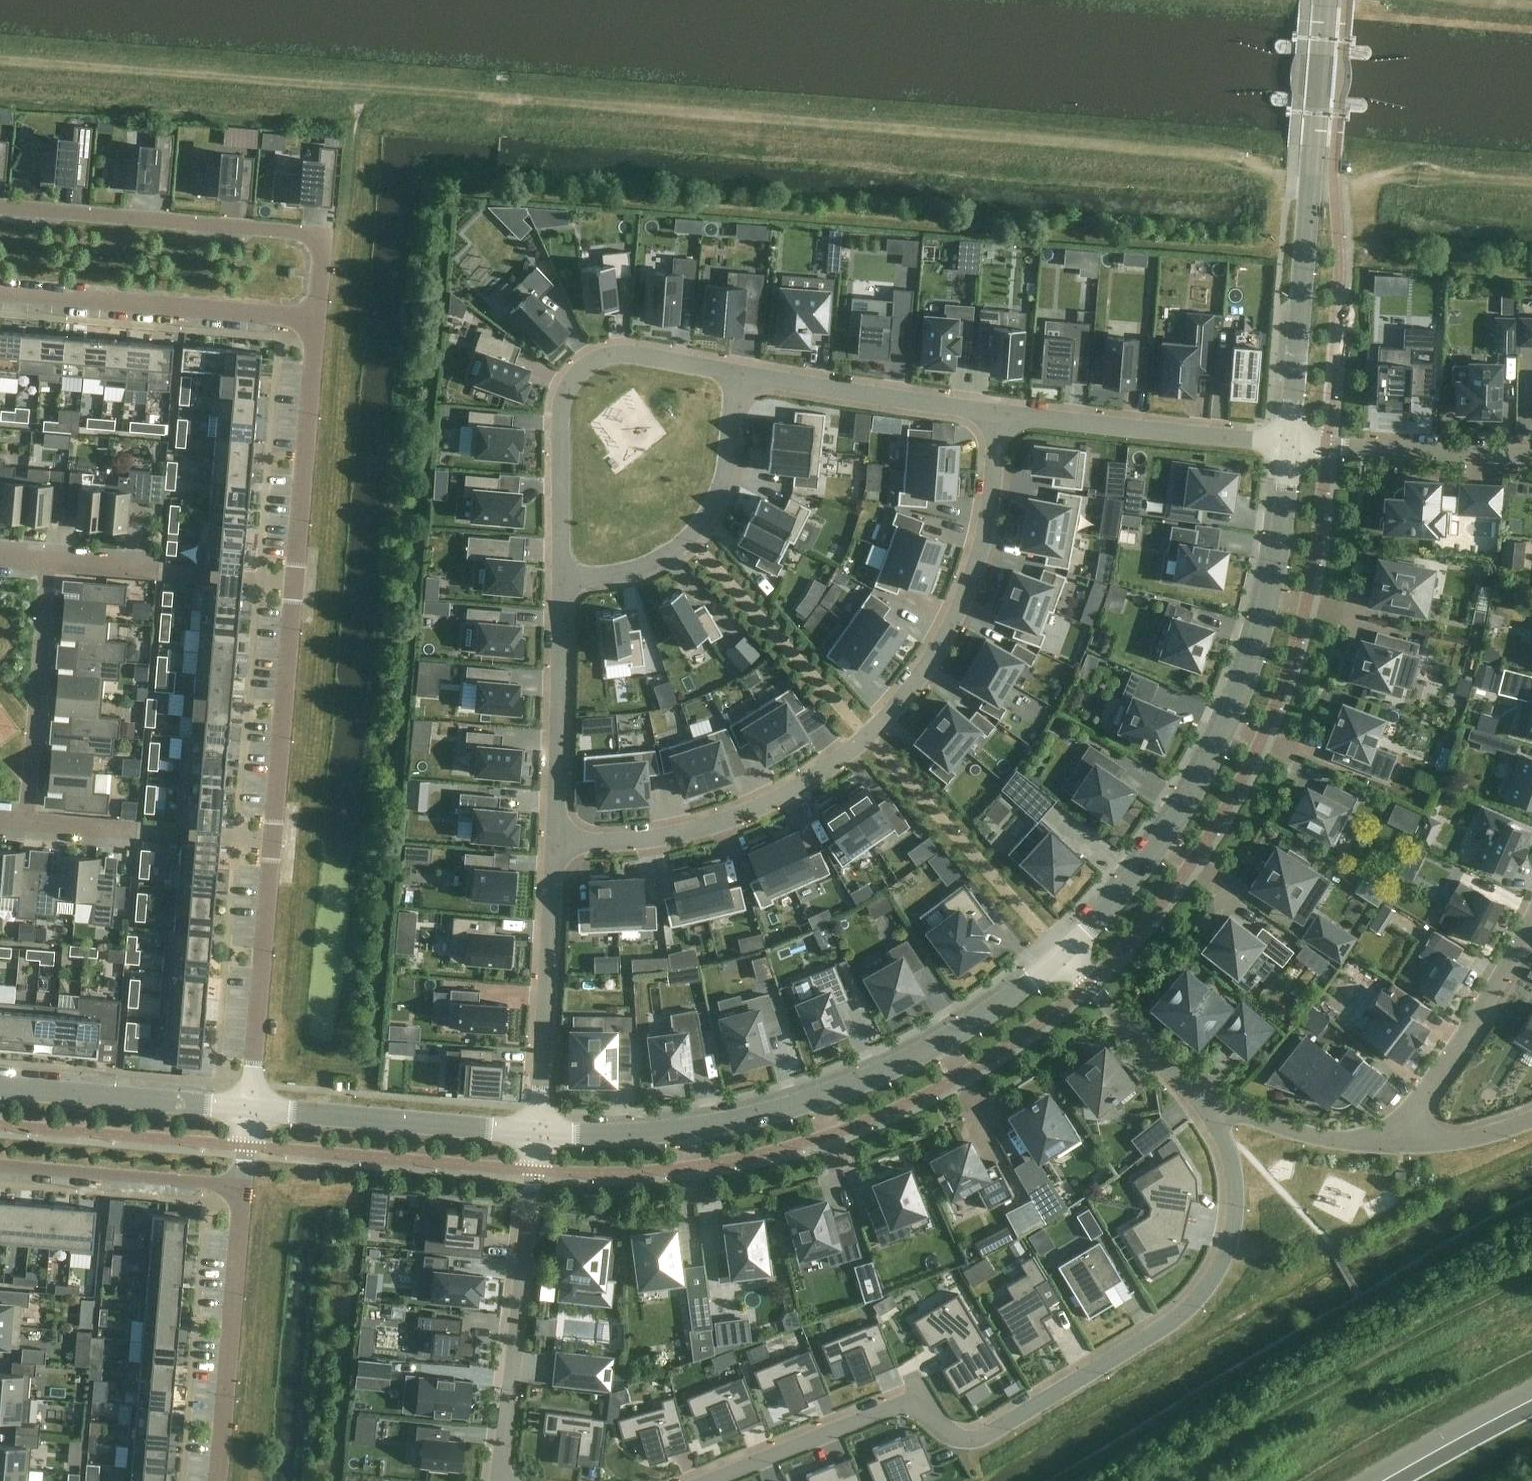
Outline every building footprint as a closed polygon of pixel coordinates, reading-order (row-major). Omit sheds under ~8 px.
[(1367,47),(1313,43),(1281,40),(1276,42),(1274,46),(1276,50),(1280,53),(1365,59),(1369,59),(1371,57),(1373,54),(1371,49),(1367,47)] [(43,155),(31,177),(41,178),(41,183),(87,186),(92,127),(75,126),(74,142),(61,141),(60,152),(43,151),(43,155)] [(125,162),(113,184),(123,184),(122,189),(169,193),(174,134),(157,132),(155,149),(143,148),(142,159),(125,158),(125,162)] [(6,180),(9,141),(0,140),(0,179),(6,180)] [(276,197),(286,198),(286,203),(332,207),(337,148),(320,146),(319,162),(306,161),(305,173),(288,172),(288,176),(276,197)] [(223,166),(207,165),(206,169),(195,190),(205,191),(204,196),(251,200),(254,157),(224,155),(223,166)] [(603,265),(581,267),(581,269),(582,269),(586,310),(585,310),(585,311),(618,308),(618,307),(615,277),(631,275),(628,251),(602,254),(603,265)] [(673,273),(650,271),(647,319),(658,320),(657,324),(673,325),(673,321),(677,321),(678,295),(693,296),(695,260),(674,258),(673,273)] [(564,334),(568,330),(538,299),(554,284),(537,267),(514,289),(524,299),(511,312),(548,350),(551,346),(554,349),(567,337),(564,334)] [(741,335),(742,323),(759,324),(763,275),(737,273),(736,282),(731,286),(708,284),(704,329),(725,331),(724,333),(741,335)] [(784,343),(784,348),(801,349),(802,344),(808,345),(809,327),(825,328),(828,292),(782,289),(778,342),(784,343)] [(893,289),(892,300),(869,298),(868,312),(851,311),(849,335),(859,335),(857,355),(889,357),(891,327),(911,328),(914,290),(893,289)] [(948,367),(952,367),(954,351),(958,351),(959,337),(970,338),(973,306),(946,304),(945,318),(926,317),(923,362),(927,362),(927,365),(932,365),(931,369),(948,371),(948,367)] [(1025,328),(1002,327),(1003,311),(981,309),(978,351),(992,352),(990,374),(1021,376),(1025,328)] [(1515,350),(1516,319),(1496,318),(1495,350),(1515,350)] [(1531,344),(1531,319),(1521,319),(1521,344),(1531,344)] [(1060,321),(1059,337),(1044,336),(1041,380),(1070,382),(1072,367),(1087,368),(1090,324),(1060,321)] [(1233,345),(1229,397),(1256,399),(1260,347),(1262,331),(1234,329),(1233,345)] [(19,370),(22,332),(1,330),(0,339),(0,376),(19,378),(20,370),(19,370)] [(1159,393),(1164,394),(1167,397),(1173,398),(1177,395),(1193,396),(1196,361),(1210,362),(1212,332),(1185,330),(1184,343),(1163,342),(1159,393)] [(1379,348),(1375,410),(1409,411),(1410,397),(1434,398),(1436,364),(1412,363),(1412,352),(1436,353),(1437,332),(1406,330),(1405,350),(1379,348)] [(20,370),(40,372),(41,372),(44,334),(22,332),(19,370),(20,370)] [(529,369),(509,361),(515,345),(481,332),(474,351),(485,355),(476,382),(523,399),(529,382),(525,380),(529,369)] [(63,374),(62,373),(65,336),(44,334),(41,372),(40,372),(39,380),(62,381),(63,374)] [(62,373),(63,374),(84,375),(87,337),(65,336),(62,373)] [(84,375),(104,377),(105,377),(108,339),(87,337),(84,375)] [(1108,337),(1106,358),(1103,358),(1102,379),(1104,380),(1104,384),(1132,387),(1132,383),(1145,384),(1148,348),(1135,347),(1136,339),(1108,337)] [(105,377),(104,377),(104,385),(126,387),(130,341),(108,339),(105,377)] [(126,387),(147,389),(151,343),(130,341),(126,387)] [(174,345),(151,343),(147,389),(170,391),(174,345)] [(181,369),(182,369),(222,372),(222,371),(259,375),(259,374),(260,374),(262,352),(183,346),(181,369)] [(1452,382),(1457,382),(1457,411),(1469,411),(1469,415),(1499,416),(1500,364),(1470,363),(1470,366),(1453,365),(1452,382)] [(258,396),(259,375),(222,371),(222,372),(220,392),(220,393),(258,396)] [(181,376),(180,390),(190,391),(192,377),(181,376)] [(180,390),(179,404),(189,405),(190,391),(180,390)] [(256,418),(258,396),(220,393),(220,392),(212,391),(210,415),(218,415),(218,414),(256,418)] [(28,422),(30,408),(15,407),(15,411),(14,421),(28,422)] [(15,411),(1,410),(0,420),(14,421),(15,411)] [(517,447),(521,447),(523,429),(492,426),(493,412),(469,410),(468,426),(473,426),(470,455),(516,459),(517,447)] [(794,423),(773,420),(770,445),(821,451),(825,414),(801,411),(800,423),(794,423)] [(254,439),(256,418),(218,414),(218,415),(216,436),(254,439)] [(101,429),(102,418),(88,417),(87,427),(101,429)] [(102,418),(101,429),(115,430),(116,420),(102,418)] [(188,419),(178,418),(177,432),(187,433),(188,419)] [(44,420),(44,424),(43,430),(57,432),(58,421),(44,420)] [(72,423),(58,421),(57,432),(71,433),(72,423)] [(130,431),(144,432),(144,422),(130,421),(130,431)] [(166,424),(144,422),(144,432),(165,434),(166,424)] [(908,428),(905,466),(955,470),(957,444),(931,442),(932,429),(908,428)] [(177,432),(175,446),(186,447),(187,433),(177,432)] [(216,436),(214,457),(253,461),(254,439),(216,436)] [(821,451),(770,445),(767,470),(794,473),(793,485),(817,488),(821,451)] [(1082,489),(1086,450),(1035,445),(1035,449),(1031,449),(1029,465),(1033,466),(1032,471),(1059,474),(1057,486),(1082,489)] [(213,479),(251,482),(253,461),(214,457),(213,479)] [(28,477),(15,476),(16,467),(5,466),(5,460),(0,459),(0,489),(2,490),(0,518),(0,521),(11,522),(14,519),(24,520),(28,477)] [(168,461),(166,475),(177,476),(178,462),(168,461)] [(955,470),(905,466),(903,491),(899,490),(898,504),(926,506),(927,494),(954,496),(954,494),(958,494),(959,478),(955,477),(955,470)] [(1199,519),(1201,505),(1232,509),(1233,496),(1235,496),(1236,486),(1235,486),(1236,473),(1219,471),(1219,468),(1214,468),(1213,470),(1191,467),(1187,493),(1172,491),(1169,512),(1182,514),(1181,517),(1199,519)] [(28,477),(24,520),(34,521),(37,525),(47,525),(48,522),(50,494),(62,495),(64,471),(41,469),(40,478),(28,477)] [(105,484),(102,527),(112,528),(115,531),(125,532),(125,529),(126,529),(128,500),(149,502),(152,471),(129,469),(129,476),(119,475),(118,485),(105,484)] [(435,484),(447,485),(448,471),(436,470),(435,484)] [(102,527),(105,484),(93,482),(93,473),(70,471),(68,495),(80,496),(78,525),(78,528),(88,529),(92,526),(102,527)] [(519,505),(520,493),(498,491),(500,477),(466,474),(464,496),(474,496),(472,519),(522,523),(523,505),(519,505)] [(165,489),(172,489),(175,490),(177,476),(166,475),(165,489)] [(213,479),(211,500),(249,504),(249,503),(251,482),(213,479)] [(1380,518),(1379,527),(1384,530),(1384,531),(1436,534),(1438,506),(1459,507),(1459,512),(1500,515),(1502,486),(1461,484),(1460,497),(1438,496),(1439,482),(1406,480),(1405,499),(1386,498),(1385,515),(1380,518)] [(1029,498),(1025,522),(1075,531),(1082,495),(1058,490),(1056,503),(1029,498)] [(759,496),(748,519),(794,542),(811,509),(789,498),(784,509),(759,496)] [(209,522),(247,525),(249,504),(211,500),(209,521),(209,522)] [(170,504),(169,518),(179,519),(181,505),(170,504)] [(896,524),(887,549),(935,566),(944,541),(919,532),(923,520),(897,511),(892,523),(896,524)] [(169,518),(168,532),(178,533),(179,519),(169,518)] [(794,543),(794,542),(748,519),(737,541),(761,553),(755,564),(777,575),(783,564),(779,562),(789,541),(794,543)] [(245,547),(247,525),(209,522),(209,521),(201,521),(199,543),(245,547)] [(1068,568),(1075,531),(1025,522),(1021,547),(1047,552),(1044,564),(1068,568)] [(1198,587),(1199,581),(1220,585),(1225,552),(1208,549),(1208,545),(1196,543),(1198,529),(1171,525),(1167,551),(1180,553),(1176,577),(1180,578),(1179,584),(1198,587)] [(509,539),(468,536),(466,557),(487,559),(485,589),(521,592),(521,589),(525,590),(526,574),(522,574),(523,560),(507,559),(509,539)] [(1503,538),(1500,563),(1522,566),(1524,540),(1503,538)] [(167,540),(166,554),(176,555),(177,541),(167,540)] [(242,589),(241,589),(242,577),(243,570),(243,569),(245,547),(199,543),(197,566),(218,568),(217,575),(216,586),(195,585),(193,608),(201,609),(201,608),(239,611),(241,589),(242,589)] [(935,566),(887,549),(874,585),(897,593),(901,582),(926,590),(927,588),(931,590),(936,574),(932,573),(935,566)] [(1381,592),(1378,591),(1373,607),(1399,614),(1400,609),(1424,613),(1427,600),(1424,599),(1430,569),(1413,566),(1414,562),(1397,559),(1396,563),(1379,559),(1374,586),(1382,587),(1381,592)] [(1014,570),(1005,594),(1049,610),(1048,610),(1053,612),(1066,576),(1043,568),(1039,579),(1014,570)] [(66,597),(64,618),(109,622),(109,621),(104,620),(106,603),(126,604),(127,584),(84,581),(82,599),(66,597)] [(696,615),(693,609),(682,589),(658,603),(685,648),(707,635),(711,642),(723,634),(707,608),(696,615)] [(162,605),(172,605),(173,591),(163,591),(162,605)] [(870,592),(848,623),(889,653),(905,632),(883,616),(890,606),(870,592)] [(1049,610),(1005,594),(1004,598),(1000,597),(994,613),(998,614),(997,617),(1022,626),(1017,638),(1040,646),(1045,633),(1041,632),(1048,610),(1049,610)] [(150,617),(151,600),(138,600),(138,617),(150,617)] [(1170,627),(1161,656),(1199,668),(1212,630),(1189,623),(1193,610),(1168,602),(1161,624),(1170,627)] [(439,603),(438,614),(449,615),(450,604),(439,603)] [(519,637),(520,625),(498,624),(499,610),(467,607),(466,622),(474,623),(472,650),(521,654),(523,637),(519,637)] [(201,608),(201,609),(200,630),(238,633),(239,611),(201,608)] [(1486,611),(1474,609),(1472,623),(1483,625),(1486,611)] [(645,664),(641,636),(629,638),(628,630),(625,611),(598,614),(605,665),(631,662),(631,666),(645,664)] [(160,626),(170,627),(171,613),(161,612),(160,626)] [(107,640),(109,622),(64,618),(62,638),(79,639),(77,657),(126,661),(127,642),(107,640)] [(889,653),(848,623),(825,655),(846,669),(853,659),(874,674),(889,653)] [(169,641),(170,627),(160,626),(159,640),(169,641)] [(186,627),(187,647),(195,647),(194,627),(186,627)] [(198,651),(236,654),(238,633),(200,630),(198,651)] [(1418,643),(1397,638),(1393,650),(1363,641),(1353,677),(1372,682),(1371,688),(1387,692),(1390,682),(1410,687),(1418,657),(1415,656),(1418,643)] [(986,639),(974,661),(1010,681),(1022,660),(1030,665),(1037,654),(1016,642),(1009,652),(986,639)] [(198,651),(196,673),(234,676),(236,654),(198,651)] [(157,669),(167,670),(168,656),(158,655),(157,669)] [(125,662),(126,661),(77,657),(76,674),(59,673),(58,693),(102,697),(104,679),(119,680),(121,661),(125,662)] [(1010,681),(974,661),(962,683),(985,696),(978,706),(1000,719),(1006,708),(998,703),(1010,681)] [(478,709),(501,711),(501,715),(517,716),(517,712),(521,712),(523,694),(519,694),(520,684),(508,683),(509,671),(469,667),(468,681),(480,682),(478,709)] [(1498,692),(1531,700),(1531,675),(1504,668),(1498,692)] [(166,684),(167,670),(157,669),(155,683),(166,684)] [(194,694),(232,698),(234,676),(196,673),(194,694)] [(1159,684),(1135,674),(1123,702),(1131,705),(1120,731),(1143,741),(1142,743),(1146,745),(1147,742),(1165,750),(1174,729),(1170,727),(1175,715),(1150,704),(1159,684)] [(760,706),(786,750),(791,747),(793,750),(807,742),(805,738),(808,737),(794,714),(805,707),(790,688),(760,706)] [(185,714),(185,690),(171,689),(170,714),(185,714)] [(101,716),(102,697),(58,693),(56,714),(72,715),(71,733),(119,737),(121,717),(101,716)] [(194,694),(192,716),(230,719),(232,698),(194,694)] [(146,712),(156,713),(157,699),(147,698),(146,712)] [(932,722),(964,748),(979,729),(987,735),(995,725),(976,710),(968,719),(948,703),(932,722)] [(1338,720),(1329,743),(1358,755),(1353,767),(1386,779),(1396,755),(1372,746),(1383,719),(1344,704),(1340,715),(1338,714),(1336,719),(1338,720)] [(786,750),(760,706),(729,725),(740,747),(751,740),(765,763),(786,750)] [(146,712),(145,726),(155,727),(156,713),(146,712)] [(191,738),(228,741),(228,740),(229,740),(231,719),(230,719),(192,716),(191,737),(191,738)] [(601,733),(600,717),(585,718),(585,735),(601,733)] [(69,744),(70,719),(54,718),(53,744),(69,744)] [(964,748),(932,722),(916,741),(936,758),(928,767),(947,783),(955,773),(948,767),(964,748)] [(692,738),(708,786),(732,779),(724,753),(736,749),(726,727),(692,738)] [(1479,730),(1476,741),(1510,752),(1513,741),(1479,730)] [(472,746),(469,773),(518,777),(519,765),(523,765),(524,749),(493,747),(494,733),(467,731),(465,746),(472,746)] [(119,738),(119,737),(71,733),(70,750),(53,749),(51,769),(96,773),(96,772),(91,772),(93,754),(113,756),(114,737),(119,738)] [(181,758),(227,762),(228,741),(191,738),(191,737),(183,736),(181,758)] [(708,786),(692,738),(659,749),(664,773),(676,769),(685,794),(688,793),(689,797),(705,792),(703,788),(708,786)] [(150,741),(149,755),(159,756),(160,742),(150,741)] [(1088,777),(1076,795),(1101,812),(1100,814),(1105,817),(1106,816),(1112,820),(1121,807),(1124,809),(1134,794),(1131,792),(1132,790),(1112,776),(1120,765),(1090,745),(1075,768),(1088,777)] [(619,752),(624,803),(649,801),(646,774),(660,773),(655,749),(619,752)] [(624,803),(619,752),(584,755),(583,780),(597,779),(599,805),(602,805),(602,809),(619,807),(619,803),(624,803)] [(158,770),(159,756),(149,755),(148,769),(158,770)] [(1506,797),(1531,807),(1531,759),(1522,755),(1506,797)] [(181,758),(179,780),(225,784),(227,762),(181,758)] [(96,773),(51,769),(50,789),(66,791),(65,809),(108,813),(110,793),(94,791),(96,773)] [(98,770),(97,786),(114,787),(114,771),(98,770)] [(179,780),(177,802),(223,805),(225,784),(179,780)] [(1297,804),(1289,821),(1299,825),(1300,824),(1329,839),(1338,821),(1344,824),(1357,797),(1328,783),(1322,795),(1308,788),(1299,805),(1297,804)] [(157,785),(147,784),(145,798),(156,799),(157,785)] [(158,784),(158,798),(170,798),(170,785),(158,784)] [(845,802),(874,844),(894,829),(898,834),(910,826),(892,801),(881,809),(866,787),(864,788),(862,785),(849,794),(851,797),(845,802)] [(494,795),(460,792),(458,820),(474,821),(472,838),(516,842),(518,824),(514,823),(515,811),(493,809),(494,795)] [(145,798),(144,812),(154,813),(156,799),(145,798)] [(182,844),(180,866),(218,869),(220,848),(220,847),(221,836),(221,828),(222,828),(222,827),(221,827),(223,805),(177,802),(175,824),(196,826),(196,834),(195,845),(182,844)] [(874,844),(845,802),(838,806),(836,803),(823,812),(825,816),(823,817),(838,839),(828,846),(842,866),(874,844)] [(1502,873),(1513,878),(1531,834),(1531,833),(1510,823),(1511,819),(1483,807),(1474,826),(1487,831),(1474,860),(1502,873)] [(1430,813),(1422,835),(1433,838),(1441,817),(1430,813)] [(1022,866),(1025,862),(1037,873),(1034,877),(1053,894),(1068,878),(1068,879),(1072,875),(1068,872),(1080,858),(1058,838),(1061,835),(1041,817),(1037,821),(1008,853),(1022,866)] [(774,842),(794,888),(830,873),(820,850),(808,855),(798,831),(774,842)] [(794,888),(774,842),(767,845),(765,841),(750,848),(752,852),(750,853),(761,877),(749,882),(761,908),(774,902),(772,898),(794,888)] [(1250,887),(1291,913),(1301,919),(1314,899),(1326,880),(1327,879),(1317,872),(1306,866),(1309,862),(1289,849),(1287,853),(1276,847),(1266,862),(1261,859),(1256,868),(1260,872),(1250,887)] [(140,863),(150,864),(151,850),(141,849),(140,863)] [(36,919),(40,871),(23,869),(24,853),(4,851),(0,894),(0,895),(18,897),(17,917),(36,919)] [(468,868),(465,896),(513,900),(516,871),(493,869),(495,855),(465,852),(464,868),(468,868)] [(57,900),(76,902),(79,857),(59,855),(58,872),(40,871),(36,919),(37,919),(37,914),(56,916),(57,900)] [(100,859),(79,857),(76,902),(94,904),(92,923),(112,925),(114,907),(124,908),(126,886),(116,885),(117,877),(98,875),(100,859)] [(697,868),(708,918),(746,909),(740,885),(728,888),(722,862),(720,863),(719,859),(703,862),(704,866),(697,868)] [(140,863),(139,877),(149,878),(150,864),(140,863)] [(216,891),(218,869),(180,866),(172,865),(170,888),(178,889),(178,888),(216,891)] [(708,918),(697,868),(689,870),(688,866),(672,870),(673,874),(671,874),(677,900),(665,903),(671,926),(708,918)] [(618,930),(616,879),(608,880),(608,876),(592,876),(592,880),(590,881),(591,907),(577,908),(579,932),(618,930)] [(616,879),(618,930),(657,928),(656,904),(643,905),(642,878),(616,879)] [(1456,929),(1482,942),(1502,903),(1459,881),(1444,910),(1461,919),(1456,929)] [(928,931),(958,971),(988,948),(978,935),(982,932),(976,923),(988,914),(965,884),(937,905),(947,917),(928,931)] [(178,889),(176,909),(214,912),(216,891),(178,888),(178,889)] [(138,892),(136,906),(147,907),(148,893),(138,892)] [(145,921),(147,907),(136,906),(135,920),(145,921)] [(176,909),(174,930),(174,931),(212,934),(214,912),(176,909)] [(1354,938),(1318,915),(1304,937),(1340,960),(1354,938)] [(450,960),(510,965),(512,936),(495,934),(493,931),(493,921),(496,922),(496,920),(454,917),(450,960)] [(1282,966),(1294,951),(1262,926),(1255,936),(1230,917),(1220,929),(1219,928),(1213,937),(1214,937),(1204,949),(1237,975),(1246,964),(1249,966),(1257,956),(1254,954),(1258,948),(1282,966)] [(36,926),(35,937),(46,938),(47,927),(36,926)] [(210,955),(212,934),(174,931),(174,930),(166,929),(164,951),(210,955)] [(1463,948),(1434,931),(1426,943),(1439,951),(1417,987),(1444,1004),(1467,968),(1455,961),(1463,948)] [(127,935),(126,949),(136,950),(136,949),(138,935),(127,935)] [(921,965),(906,942),(887,952),(893,963),(867,977),(878,997),(875,999),(882,1010),(885,1009),(887,1012),(921,993),(910,972),(921,965)] [(69,955),(84,956),(84,946),(70,945),(69,955)] [(11,957),(12,947),(0,946),(0,956),(11,957)] [(98,947),(84,946),(84,956),(98,958),(98,947)] [(41,950),(27,948),(26,959),(40,960),(41,950)] [(125,963),(132,963),(139,964),(140,950),(136,949),(136,950),(126,949),(125,963)] [(54,965),(55,951),(41,950),(40,960),(39,964),(54,965)] [(210,955),(164,951),(163,973),(208,977),(210,955)] [(848,998),(835,964),(809,975),(817,996),(798,1004),(814,1044),(845,1031),(834,1004),(852,997),(851,996),(848,998)] [(1169,1020),(1197,1044),(1215,1023),(1221,1029),(1219,1032),(1246,1055),(1269,1029),(1242,1005),(1237,1010),(1212,988),(1209,991),(1186,971),(1164,995),(1160,992),(1146,1008),(1165,1024),(1169,1020)] [(163,973),(161,994),(207,998),(208,977),(163,973)] [(130,978),(129,992),(139,993),(140,979),(130,978)] [(1378,1015),(1364,1033),(1401,1062),(1415,1044),(1416,1045),(1427,1030),(1426,1030),(1428,1028),(1419,1021),(1429,1008),(1393,983),(1384,994),(1380,991),(1368,1007),(1378,1015)] [(479,1003),(480,991),(451,989),(449,1027),(506,1031),(508,1004),(479,1003)] [(138,1007),(139,993),(129,992),(128,1006),(138,1007)] [(159,1017),(167,1018),(167,1017),(205,1020),(207,999),(207,998),(161,994),(159,1017)] [(742,1014),(722,1019),(735,1067),(753,1062),(752,1059),(770,1054),(762,1026),(777,1022),(767,994),(739,1002),(742,1014)] [(79,1008),(75,1053),(98,1055),(99,1038),(118,1039),(121,1001),(79,997),(78,1008),(79,1008)] [(11,1048),(15,1002),(0,1001),(0,1047),(11,1048)] [(11,1048),(32,1050),(35,1012),(36,1012),(37,1004),(15,1002),(11,1048)] [(54,1052),(75,1053),(79,1008),(78,1008),(57,1006),(56,1014),(57,1014),(54,1052)] [(1301,1021),(1312,1030),(1320,1029),(1328,1019),(1312,1007),(1301,1021)] [(703,1049),(696,1010),(672,1014),(673,1030),(670,1030),(670,1034),(650,1036),(653,1058),(651,1058),(651,1062),(652,1067),(651,1067),(652,1069),(653,1080),(654,1080),(654,1084),(667,1082),(667,1079),(691,1076),(688,1052),(703,1049)] [(1515,1038),(1531,1049),(1531,1011),(1515,1038)] [(56,1014),(36,1012),(35,1012),(32,1050),(54,1052),(57,1014),(56,1014)] [(605,1032),(573,1032),(573,1056),(571,1056),(571,1059),(569,1059),(569,1086),(592,1086),(592,1082),(614,1082),(615,1054),(631,1054),(631,1016),(605,1016),(605,1032)] [(167,1018),(165,1038),(203,1041),(205,1020),(167,1017),(167,1018)] [(127,1021),(125,1035),(136,1036),(137,1022),(127,1021)] [(125,1035),(124,1049),(138,1051),(140,1036),(136,1036),(125,1035)] [(1339,1061),(1306,1035),(1280,1068),(1284,1071),(1278,1085),(1264,1081),(1264,1082),(1307,1097),(1308,1095),(1306,1095),(1309,1091),(1326,1104),(1329,1099),(1331,1101),(1331,1100),(1336,1102),(1343,1101),(1347,1099),(1348,1099),(1349,1097),(1355,1102),(1365,1089),(1371,1093),(1372,1092),(1371,1092),(1383,1077),(1384,1078),(1384,1077),(1349,1049),(1339,1061)] [(203,1041),(165,1038),(163,1061),(201,1064),(203,1041)] [(406,1054),(407,1042),(389,1040),(388,1053),(406,1054)] [(461,1050),(460,1052),(458,1089),(457,1090),(473,1091),(473,1094),(486,1095),(486,1092),(502,1093),(503,1075),(505,1075),(506,1062),(492,1061),(493,1051),(494,1051),(494,1049),(461,1048),(461,1050)] [(1141,1089),(1142,1088),(1134,1078),(1135,1078),(1122,1060),(1118,1063),(1106,1048),(1094,1058),(1093,1056),(1080,1066),(1081,1068),(1070,1077),(1096,1110),(1112,1097),(1114,1099),(1117,1096),(1115,1094),(1133,1079),(1141,1089)] [(1030,1142),(1028,1143),(1038,1159),(1054,1149),(1053,1148),(1075,1134),(1079,1140),(1080,1139),(1065,1113),(1061,1116),(1047,1094),(1036,1101),(1035,1099),(1031,1102),(1032,1103),(1025,1107),(1024,1105),(1008,1115),(1019,1133),(1023,1131),(1030,1142)] [(1172,1131),(1160,1117),(1132,1139),(1144,1154),(1172,1131)] [(941,1175),(952,1196),(974,1184),(987,1209),(1013,1196),(996,1162),(983,1169),(969,1142),(949,1152),(945,1151),(939,1154),(938,1158),(933,1160),(939,1171),(938,1172),(939,1175),(941,1175)] [(1150,1207),(1149,1210),(1187,1219),(1191,1199),(1196,1200),(1196,1201),(1198,1201),(1196,1178),(1179,1151),(1156,1166),(1161,1175),(1139,1189),(1150,1207)] [(871,1218),(882,1244),(908,1233),(903,1220),(925,1212),(909,1171),(893,1177),(891,1173),(876,1179),(877,1183),(875,1184),(886,1212),(871,1218)] [(1045,1223),(1067,1209),(1046,1175),(1025,1188),(1045,1223)] [(370,1211),(384,1212),(386,1192),(372,1191),(370,1211)] [(7,1241),(10,1201),(0,1200),(0,1241),(7,1241)] [(10,1201),(7,1241),(28,1243),(32,1203),(10,1201)] [(827,1249),(831,1263),(860,1255),(860,1254),(857,1255),(850,1231),(853,1230),(853,1229),(835,1234),(825,1202),(806,1207),(806,1204),(788,1209),(792,1222),(791,1223),(792,1227),(793,1227),(802,1256),(827,1249)] [(32,1203),(28,1243),(50,1245),(53,1205),(32,1203)] [(439,1211),(437,1234),(435,1234),(435,1238),(426,1237),(425,1249),(425,1251),(458,1254),(459,1242),(473,1243),(473,1242),(479,1243),(480,1230),(486,1231),(486,1229),(486,1222),(487,1206),(476,1205),(464,1204),(464,1203),(462,1203),(462,1210),(457,1209),(439,1207),(438,1207),(437,1211),(439,1211)] [(53,1205),(50,1245),(70,1247),(71,1247),(74,1206),(53,1205)] [(71,1247),(70,1247),(70,1252),(93,1254),(97,1208),(74,1206),(71,1247)] [(1091,1239),(1103,1232),(1088,1208),(1076,1215),(1091,1239)] [(1145,1248),(1136,1253),(1150,1277),(1178,1260),(1189,1240),(1187,1239),(1187,1240),(1182,1239),(1187,1219),(1149,1210),(1148,1214),(1131,1225),(1145,1248)] [(165,1211),(165,1214),(148,1213),(146,1234),(146,1235),(186,1238),(188,1216),(179,1215),(179,1212),(165,1211)] [(715,1251),(719,1282),(735,1280),(734,1275),(766,1271),(767,1276),(769,1275),(766,1253),(761,1220),(775,1218),(775,1217),(740,1222),(726,1224),(729,1249),(715,1251)] [(107,1231),(115,1232),(115,1224),(107,1223),(107,1231)] [(700,1252),(696,1227),(686,1229),(690,1254),(700,1252)] [(999,1228),(979,1237),(985,1249),(1005,1240),(999,1228)] [(114,1240),(115,1232),(107,1231),(106,1240),(114,1240)] [(663,1286),(662,1282),(681,1280),(675,1233),(660,1235),(659,1232),(650,1233),(649,1231),(645,1232),(645,1234),(635,1235),(638,1265),(634,1265),(635,1266),(636,1266),(638,1285),(661,1282),(662,1287),(663,1286)] [(144,1256),(185,1259),(186,1238),(146,1235),(146,1234),(144,1234),(142,1256),(144,1257),(144,1256)] [(608,1300),(609,1294),(610,1280),(615,1280),(616,1278),(608,1278),(609,1264),(604,1263),(607,1244),(592,1242),(588,1242),(589,1237),(561,1234),(556,1280),(571,1281),(570,1290),(572,1290),(571,1296),(608,1300)] [(1078,1253),(1058,1265),(1089,1317),(1113,1303),(1105,1290),(1122,1279),(1099,1241),(1078,1253)] [(450,1258),(426,1255),(424,1279),(436,1281),(434,1298),(478,1303),(479,1291),(483,1291),(485,1275),(449,1272),(450,1258)] [(1042,1318),(1051,1312),(1035,1285),(1047,1278),(1033,1255),(1020,1263),(1026,1273),(1006,1286),(1013,1297),(997,1307),(1013,1333),(1011,1334),(1024,1356),(1054,1338),(1042,1318)] [(143,1277),(183,1280),(185,1259),(144,1256),(144,1257),(143,1277)] [(103,1273),(111,1274),(112,1266),(104,1265),(103,1273)] [(110,1282),(111,1274),(103,1273),(102,1281),(110,1282)] [(13,1284),(25,1285),(25,1277),(13,1276),(13,1284)] [(25,1277),(25,1285),(37,1286),(37,1278),(25,1277)] [(141,1298),(181,1301),(183,1280),(143,1277),(141,1298)] [(67,1294),(68,1286),(56,1285),(55,1293),(67,1294)] [(68,1286),(67,1294),(79,1295),(80,1287),(68,1286)] [(20,1326),(22,1306),(29,1307),(30,1292),(2,1289),(1,1303),(0,1303),(0,1324),(20,1326)] [(711,1327),(706,1293),(689,1295),(693,1329),(711,1327)] [(959,1295),(914,1321),(931,1349),(948,1339),(954,1349),(982,1332),(959,1295)] [(144,1320),(179,1323),(181,1301),(141,1298),(139,1320),(144,1320)] [(99,1316),(107,1316),(108,1308),(100,1308),(99,1316)] [(461,1333),(462,1319),(418,1315),(417,1325),(420,1325),(420,1331),(435,1332),(432,1357),(454,1359),(454,1357),(474,1359),(476,1341),(469,1340),(469,1334),(461,1333)] [(107,1324),(107,1316),(99,1316),(99,1324),(107,1324)] [(751,1341),(751,1339),(743,1340),(740,1318),(714,1321),(717,1345),(751,1341)] [(142,1341),(177,1344),(179,1323),(144,1320),(142,1341)] [(867,1325),(822,1343),(830,1363),(847,1356),(857,1381),(876,1374),(872,1365),(882,1361),(877,1350),(888,1346),(879,1322),(868,1326),(867,1325)] [(18,1348),(20,1326),(0,1324),(0,1346),(18,1348)] [(960,1359),(943,1369),(960,1397),(1004,1370),(982,1332),(954,1349),(960,1359)] [(140,1362),(176,1365),(177,1344),(142,1341),(140,1362)] [(91,1344),(91,1349),(90,1357),(98,1358),(102,1358),(103,1345),(97,1344),(91,1344)] [(22,1347),(21,1362),(36,1363),(45,1364),(46,1350),(22,1347)] [(800,1352),(755,1370),(763,1390),(779,1383),(790,1409),(808,1401),(805,1392),(814,1388),(810,1377),(821,1373),(811,1349),(800,1353),(800,1352)] [(607,1387),(610,1360),(560,1354),(557,1381),(607,1387)] [(102,1371),(103,1359),(90,1358),(89,1370),(102,1371)] [(359,1360),(358,1374),(389,1377),(391,1363),(359,1360)] [(31,1398),(31,1397),(28,1397),(30,1375),(35,1375),(36,1363),(21,1362),(12,1361),(11,1373),(0,1372),(0,1396),(31,1398)] [(138,1383),(174,1386),(176,1365),(140,1362),(138,1383)] [(732,1379),(687,1397),(695,1417),(712,1411),(722,1436),(741,1428),(737,1420),(747,1416),(743,1405),(754,1400),(744,1376),(733,1380),(732,1379)] [(420,1377),(417,1411),(468,1416),(471,1382),(420,1377)] [(137,1404),(172,1407),(174,1386),(138,1383),(137,1403),(137,1404)] [(92,1400),(100,1401),(101,1393),(93,1392),(92,1400)] [(16,1433),(40,1435),(41,1422),(29,1421),(31,1398),(0,1396),(0,1419),(17,1421),(16,1433)] [(99,1409),(100,1401),(92,1400),(92,1408),(99,1409)] [(359,1412),(360,1400),(353,1400),(352,1411),(359,1412)] [(130,1425),(170,1428),(172,1407),(137,1404),(137,1403),(132,1403),(130,1425)] [(665,1405),(618,1419),(624,1439),(642,1434),(649,1461),(668,1455),(666,1446),(676,1443),(673,1432),(684,1429),(677,1404),(666,1407),(665,1405)] [(546,1411),(544,1432),(562,1434),(558,1461),(578,1464),(579,1454),(590,1456),(591,1444),(603,1445),(606,1420),(594,1418),(595,1417),(546,1411)] [(128,1446),(169,1449),(170,1428),(130,1425),(128,1446)] [(440,1440),(441,1428),(417,1425),(416,1439),(424,1439),(421,1466),(431,1467),(430,1470),(447,1471),(447,1469),(461,1470),(464,1442),(440,1440)] [(29,1470),(31,1447),(39,1447),(40,1435),(16,1433),(15,1445),(0,1444),(0,1467),(29,1470)] [(89,1442),(97,1443),(97,1435),(89,1434),(89,1442)] [(865,1463),(872,1480),(888,1480),(889,1480),(890,1480),(921,1480),(923,1480),(920,1474),(931,1469),(921,1445),(910,1450),(909,1446),(903,1448),(899,1438),(871,1450),(875,1459),(865,1463)] [(96,1451),(97,1443),(89,1442),(88,1450),(96,1451)] [(126,1467),(167,1470),(169,1449),(128,1446),(126,1466),(126,1467)] [(856,1472),(845,1476),(843,1472),(838,1475),(834,1465),(806,1476),(808,1480),(860,1480),(856,1472)] [(167,1470),(126,1467),(126,1466),(124,1466),(123,1480),(166,1480),(167,1470)] [(29,1470),(0,1467),(0,1480),(29,1480),(29,1470)]
